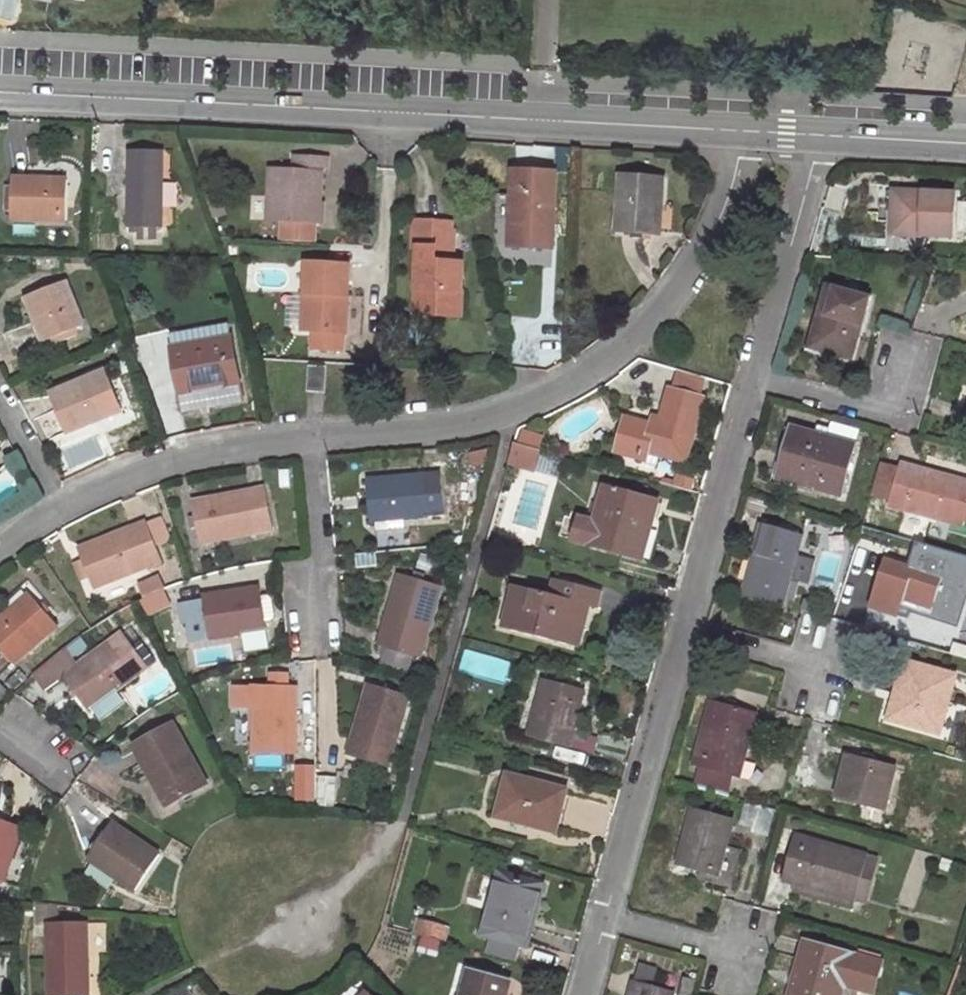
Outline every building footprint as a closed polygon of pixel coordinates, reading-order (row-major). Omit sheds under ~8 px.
[(160,153),(126,154),(126,231),(160,230),(160,153)] [(265,219),(316,221),(319,172),(325,172),(326,158),(293,156),(292,169),(269,168),(265,219)] [(555,172),(511,172),(511,226),(511,247),(547,247),(547,238),(556,238),(555,172)] [(664,173),(620,173),(619,228),(663,229),(664,173)] [(64,179),(16,178),(13,218),(62,219),(64,179)] [(957,191),(894,189),(892,234),(955,236),(957,191)] [(221,215),(215,196),(204,199),(211,218),(221,215)] [(417,248),(414,312),(461,314),(462,264),(459,261),(453,261),(451,261),(442,253),(443,221),(413,221),(411,247),(417,248)] [(453,261),(454,232),(450,231),(450,222),(443,221),(442,253),(451,261),(453,261)] [(547,238),(547,247),(556,247),(556,238),(547,238)] [(343,332),(347,263),(303,262),(302,293),(307,293),(304,330),(311,330),(339,331),(343,332)] [(68,286),(29,301),(45,346),(84,331),(68,286)] [(872,299),(832,286),(812,348),(848,359),(854,339),(859,340),(872,299)] [(339,331),(311,330),(310,348),(339,350),(339,331)] [(234,342),(174,355),(188,416),(247,402),(234,342)] [(325,366),(309,365),(308,389),(324,390),(325,366)] [(106,374),(50,396),(67,439),(96,427),(93,421),(120,410),(106,374)] [(682,379),(678,395),(698,400),(702,384),(682,379)] [(654,431),(629,423),(620,455),(643,462),(646,452),(685,464),(703,402),(698,400),(678,395),(673,394),(663,427),(656,425),(654,431)] [(511,466),(537,472),(546,435),(520,429),(511,466)] [(855,446),(795,430),(780,477),(840,494),(855,446)] [(918,463),(903,459),(901,468),(894,492),(892,501),(950,517),(963,475),(946,471),(944,476),(917,468),(918,463)] [(881,463),(874,487),(894,492),(901,468),(881,463)] [(442,475),(368,481),(373,524),(446,517),(442,475)] [(269,488),(194,503),(201,546),(276,532),(269,488)] [(607,491),(597,525),(580,521),(574,541),(643,560),(659,504),(607,491)] [(804,534),(762,523),(752,554),(759,555),(746,598),(782,608),(804,534)] [(149,527),(89,549),(106,590),(164,567),(149,527)] [(948,575),(889,559),(876,606),(906,615),(909,604),(937,612),(948,575)] [(85,561),(74,565),(85,594),(95,591),(85,561)] [(446,589),(405,577),(383,648),(421,661),(446,589)] [(160,581),(141,589),(147,601),(165,593),(160,581)] [(560,599),(518,588),(506,628),(573,646),(585,607),(597,610),(603,593),(565,583),(560,599)] [(275,599),(269,600),(267,590),(211,600),(211,604),(195,607),(201,644),(250,635),(273,631),(272,623),(278,622),(282,618),(279,602),(275,599)] [(147,601),(152,616),(167,609),(165,593),(147,601)] [(33,599),(0,629),(0,647),(20,668),(61,629),(33,599)] [(65,681),(94,714),(97,710),(121,690),(150,664),(122,631),(80,668),(66,652),(63,655),(35,680),(49,695),(65,681)] [(273,631),(250,635),(253,652),(277,648),(273,631)] [(954,672),(904,657),(895,689),(902,691),(894,718),(938,730),(954,672)] [(274,688),(240,688),(241,709),(259,709),(257,753),(299,755),(300,688),(291,688),(291,676),(274,676),(274,688)] [(585,691),(548,681),(530,739),(568,750),(585,691)] [(412,701),(372,688),(350,760),(390,772),(412,701)] [(121,690),(97,710),(107,721),(130,700),(121,690)] [(758,709),(715,697),(696,763),(706,766),(734,773),(741,775),(758,709)] [(207,785),(176,724),(136,745),(169,806),(207,785)] [(955,755),(965,758),(965,751),(956,748),(955,755)] [(894,764),(846,750),(834,793),(881,806),(894,764)] [(296,766),(296,801),(317,801),(317,766),(296,766)] [(734,773),(706,766),(701,781),(731,789),(734,773)] [(568,793),(510,777),(499,818),(557,834),(568,793)] [(747,800),(743,818),(756,821),(754,825),(771,830),(776,808),(747,800)] [(734,816),(696,805),(679,862),(720,874),(734,816)] [(6,883),(24,833),(0,824),(0,881),(6,883)] [(165,858),(121,827),(96,860),(140,893),(165,858)] [(871,854),(799,833),(786,878),(858,898),(871,854)] [(545,889),(504,877),(496,906),(500,907),(492,935),(528,946),(545,889)] [(93,920),(53,918),(48,990),(89,993),(93,920)] [(420,920),(415,941),(443,947),(447,926),(420,920)] [(808,941),(792,994),(841,994),(844,983),(848,971),(862,975),(858,987),(875,992),(883,963),(808,941)] [(844,983),(858,987),(862,975),(848,971),(844,983)] [(471,972),(471,975),(464,994),(508,994),(511,984),(471,972)] [(636,983),(632,994),(674,994),(674,993),(636,983)]
